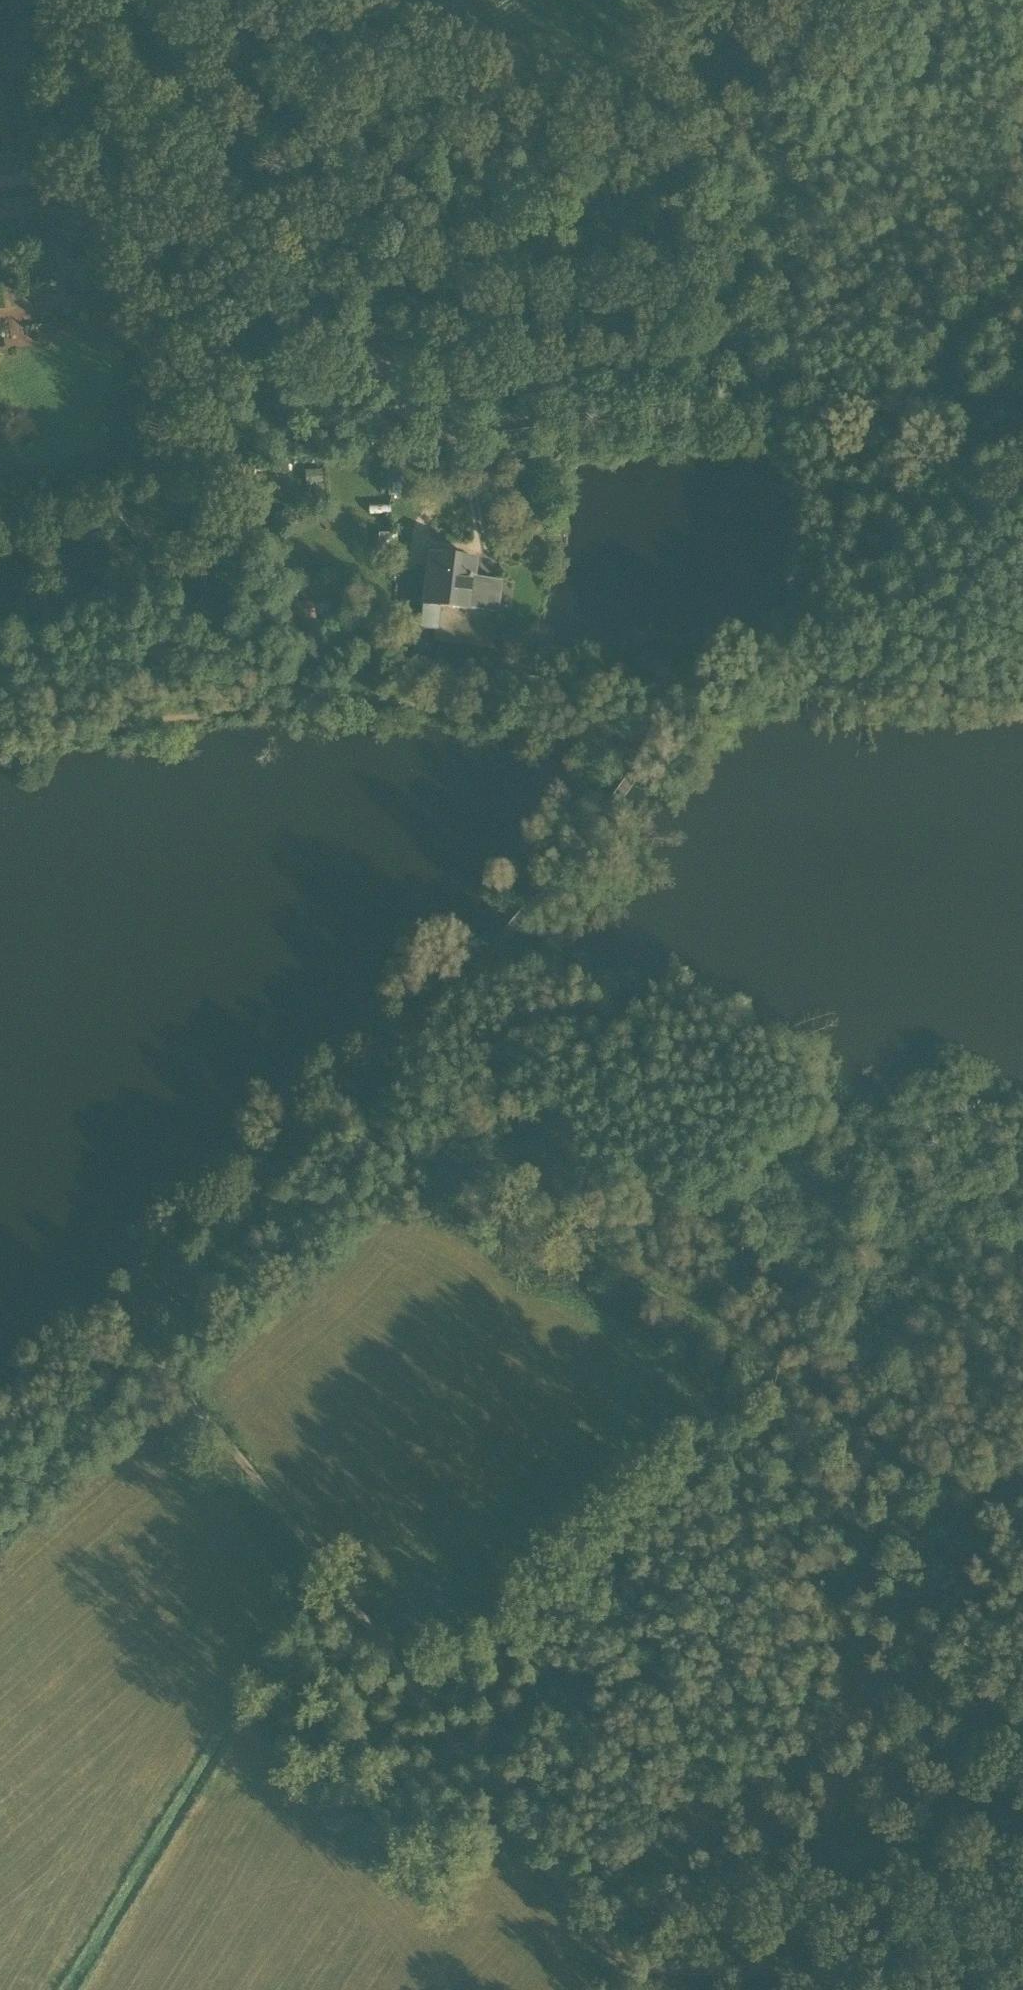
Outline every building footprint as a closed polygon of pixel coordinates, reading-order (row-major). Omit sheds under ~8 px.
[(432,558),(426,607),(439,609),(496,615),(500,585),(473,581),(475,563),(432,558)] [(279,610),(284,627),(313,618),(308,602),(279,610)] [(423,630),(436,632),(439,609),(426,607),(423,630)] [(496,615),(439,609),(436,632),(435,641),(493,648),(496,615)] [(422,640),(435,641),(436,632),(423,630),(422,640)]
